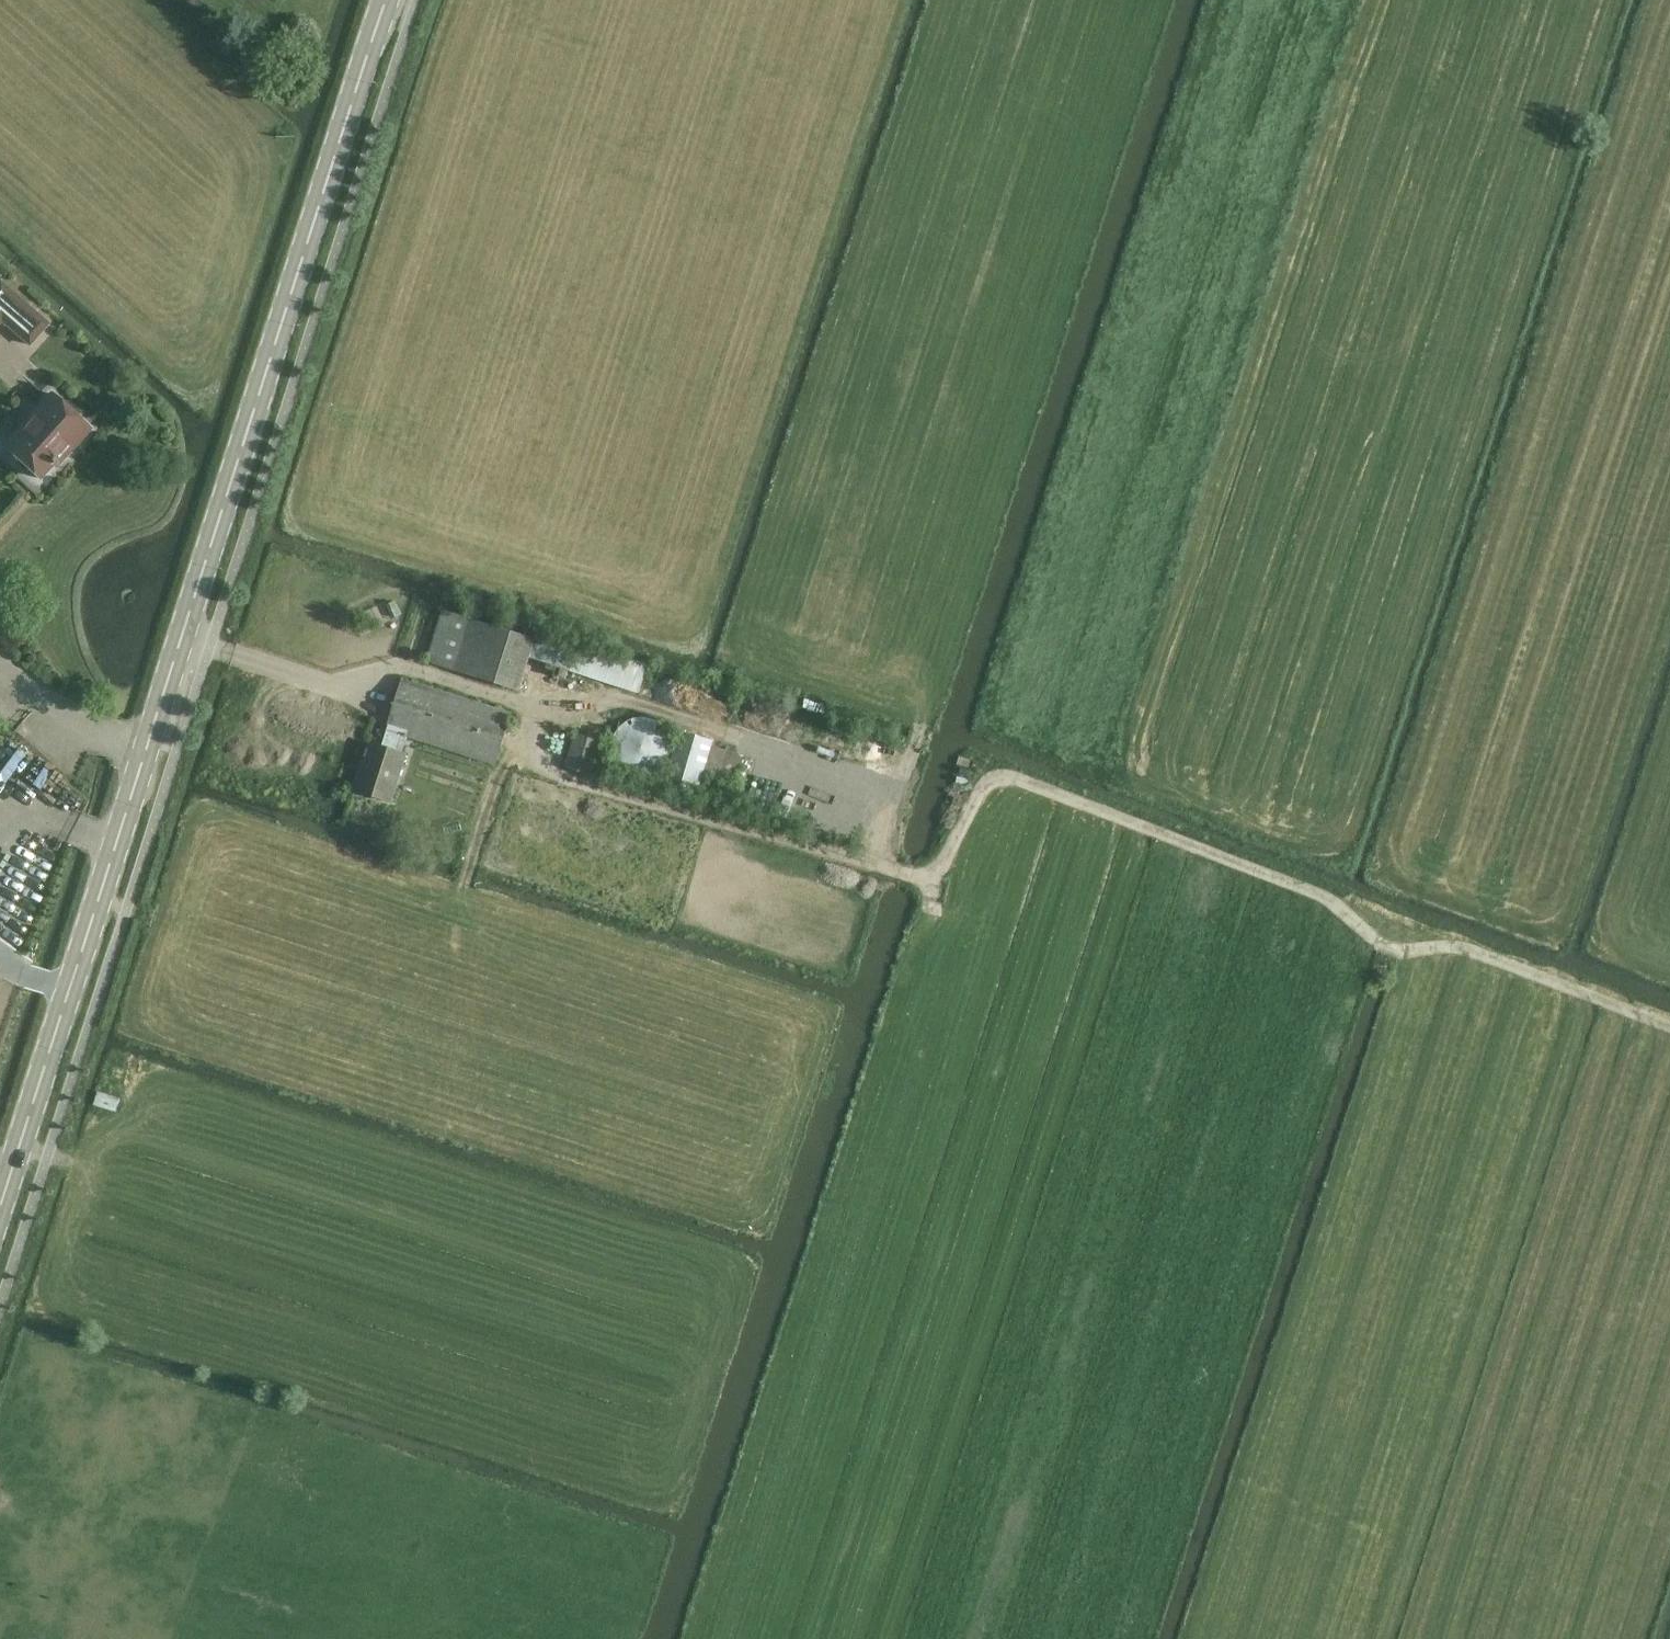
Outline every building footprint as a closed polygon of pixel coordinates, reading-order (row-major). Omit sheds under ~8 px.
[(1,321),(28,345),(47,324),(0,284),(0,322),(1,321)] [(4,447),(39,479),(71,444),(74,446),(90,429),(52,394),(4,447)] [(530,659),(638,694),(647,665),(536,631),(533,638),(442,610),(426,663),(519,692),(530,659)] [(495,766),(511,714),(402,679),(387,726),(380,748),(372,745),(363,772),(361,772),(355,790),(390,801),(405,756),(402,754),(407,738),(495,766)] [(670,742),(671,737),(670,732),(669,728),(667,724),(663,719),(659,716),(654,713),(645,711),(640,711),(635,713),(629,716),(625,719),(620,726),(619,730),(618,736),(618,742),(619,746),(624,754),(626,757),(632,761),(638,763),(642,764),(648,764),(654,762),(662,757),(665,753),(669,748),(670,742)] [(713,748),(714,742),(680,732),(664,789),(697,799),(703,777),(719,780),(726,751),(713,748)] [(574,733),(564,768),(592,777),(603,741),(574,733)] [(15,753),(0,742),(0,781),(12,765),(28,777),(44,755),(24,740),(15,753)]
